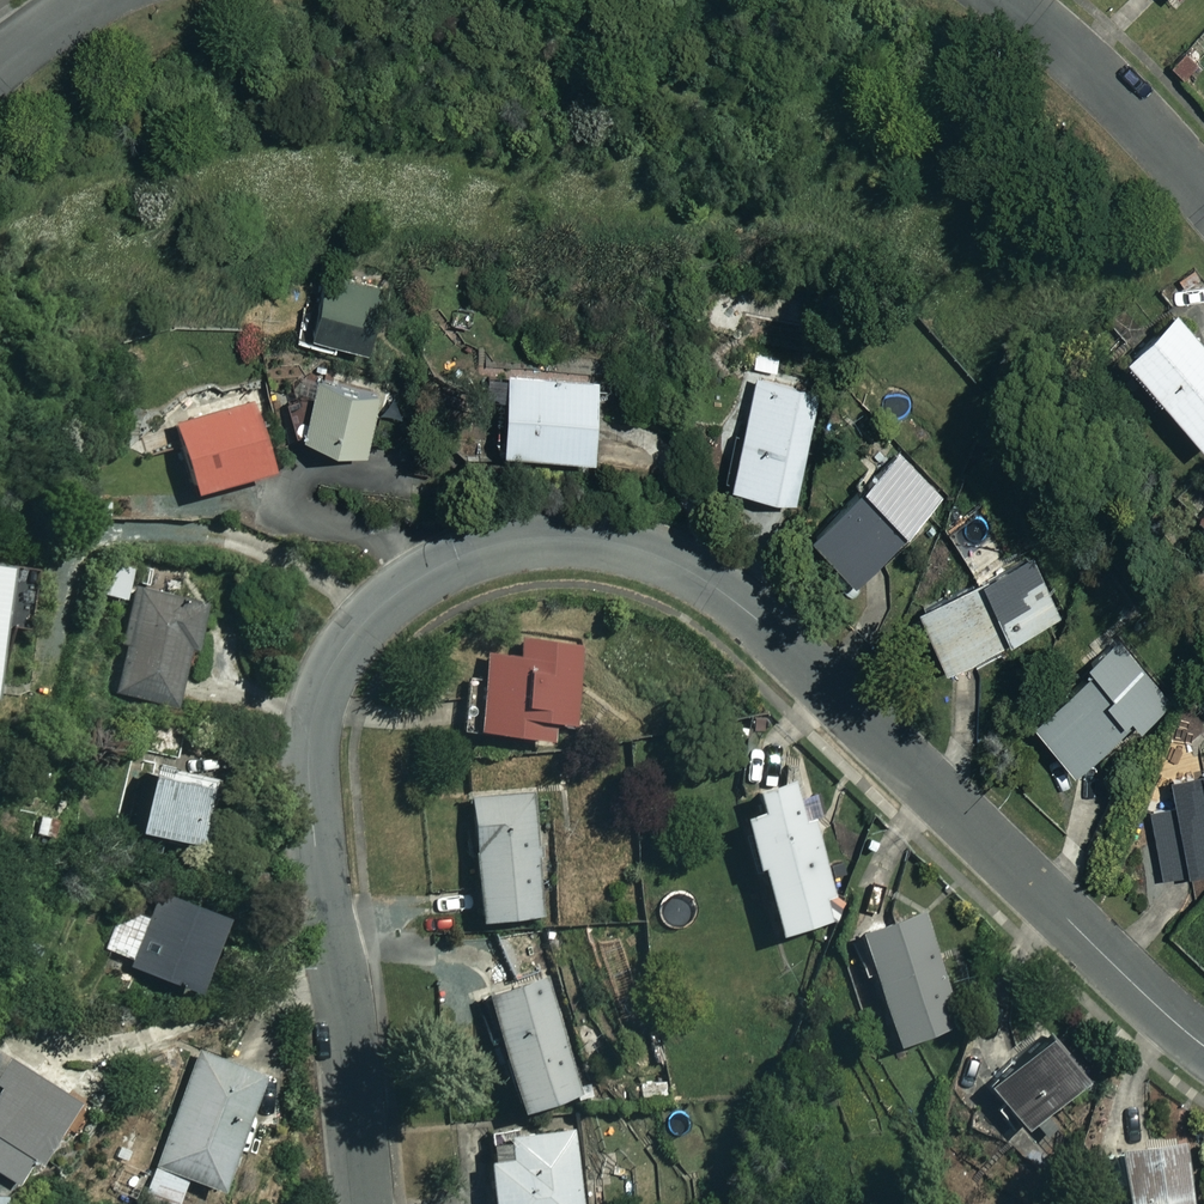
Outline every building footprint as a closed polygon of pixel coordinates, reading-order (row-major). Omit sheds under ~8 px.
[(376,283),(325,264),(301,328),(352,347),(376,283)] [(1170,304),(1117,348),(1196,443),(1203,436),(1203,346),(1170,304)] [(787,356),(757,349),(753,370),(783,377),(787,356)] [(379,391),(316,371),(299,426),(362,446),(379,391)] [(594,378),(501,371),(496,438),(589,446),(594,378)] [(818,390),(755,373),(726,477),(790,494),(818,390)] [(268,465),(252,400),(169,421),(186,486),(268,465)] [(661,433),(605,426),(600,463),(656,470),(661,433)] [(938,494),(895,445),(804,527),(847,575),(938,494)] [(936,663),(1055,614),(1030,552),(1008,561),(987,511),(952,526),(973,576),(910,601),(936,663)] [(0,559),(0,628),(8,560),(0,559)] [(129,564),(101,559),(96,593),(123,598),(129,564)] [(192,599),(136,586),(112,689),(168,702),(192,599)] [(579,643),(501,634),(484,654),(480,690),(463,688),(458,724),(545,734),(547,716),(569,719),(579,643)] [(1165,698),(1117,635),(1022,708),(1065,765),(1119,724),(1124,730),(1165,698)] [(200,778),(137,764),(124,822),(187,836),(200,778)] [(1164,777),(1169,804),(1146,808),(1159,875),(1203,866),(1203,769),(1164,777)] [(788,771),(739,783),(744,806),(730,809),(742,860),(752,858),(768,928),(822,915),(788,771)] [(534,791),(465,793),(469,914),(537,912),(534,791)] [(213,905),(152,885),(144,909),(118,901),(100,954),(188,983),(213,905)] [(953,1017),(915,906),(849,928),(887,1040),(953,1017)] [(578,1085),(548,969),(479,987),(508,1103),(578,1085)] [(1071,1070),(1028,1028),(976,1082),(1018,1124),(1071,1070)] [(193,1046),(140,1196),(164,1203),(171,1203),(182,1173),(213,1184),(254,1068),(193,1046)] [(4,1056),(0,1062),(0,1173),(13,1181),(29,1153),(36,1157),(72,1096),(4,1056)] [(502,1129),(503,1154),(479,1155),(481,1203),(577,1203),(574,1126),(502,1129)] [(1178,1137),(1108,1142),(1112,1203),(1182,1203),(1178,1137)]
